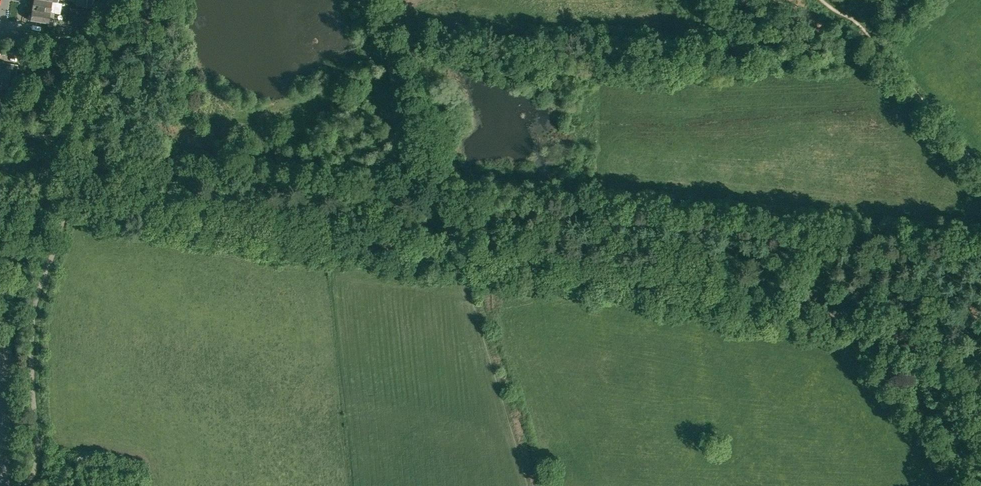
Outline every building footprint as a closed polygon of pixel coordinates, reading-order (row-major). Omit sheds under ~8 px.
[(54,13),(56,2),(43,0),(33,0),(32,9),(51,12),(54,13)] [(54,19),(54,13),(51,12),(32,9),(30,20),(48,23),(47,27),(52,27),(54,19)] [(18,64),(0,61),(0,85),(7,86),(8,80),(15,82),(18,64)] [(29,114),(31,108),(14,103),(12,109),(29,114)]
